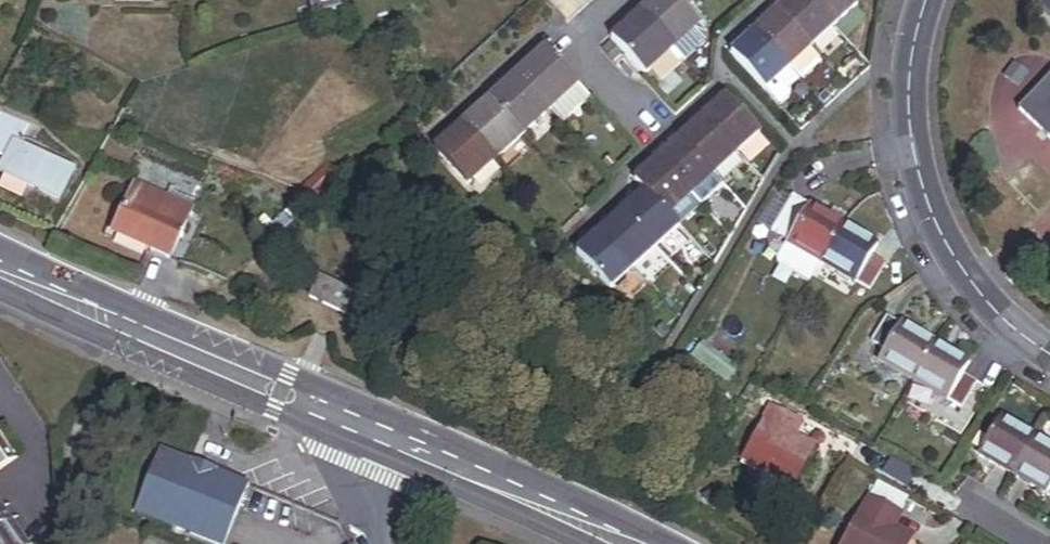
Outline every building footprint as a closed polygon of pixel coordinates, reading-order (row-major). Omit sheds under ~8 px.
[(564,0),(546,0),(544,2),(564,24),(576,13),(564,0)] [(587,2),(585,0),(564,0),(576,13),(587,2)] [(680,4),(676,0),(657,0),(641,14),(672,49),(699,25),(688,13),(680,4)] [(680,4),(688,13),(702,0),(685,0),(680,4)] [(806,0),(792,0),(777,14),(810,49),(832,29),(806,0)] [(847,0),(806,0),(832,29),(855,8),(847,0)] [(1036,4),(1049,18),(1049,0),(1040,0),(1036,4)] [(672,49),(641,14),(612,41),(643,76),(672,49)] [(789,68),(807,51),(810,49),(777,14),(755,34),(787,70),(789,68)] [(787,70),(755,34),(732,55),(764,91),(787,70)] [(576,84),(543,48),(516,74),(549,109),(559,120),(585,96),(575,85),(576,84)] [(807,51),(789,68),(801,81),(819,64),(807,51)] [(549,109),(516,74),(487,100),(520,136),(549,109)] [(1018,110),(1049,140),(1049,77),(1018,110)] [(823,95),(816,101),(821,108),(828,101),(823,95)] [(520,136),(487,100),(460,126),(492,161),(520,136)] [(760,135),(727,100),(704,121),(737,156),(760,135)] [(27,127),(0,115),(0,159),(3,160),(0,167),(0,174),(57,202),(69,176),(56,170),(59,164),(12,142),(16,134),(22,137),(27,127)] [(737,156),(704,121),(681,142),(714,177),(737,156)] [(492,161),(460,126),(433,151),(466,186),(492,161)] [(36,132),(27,127),(22,137),(32,141),(36,132)] [(714,177),(681,142),(657,163),(699,209),(723,187),(714,177)] [(699,209),(657,163),(635,184),(643,193),(676,229),(699,209)] [(164,198),(135,185),(112,234),(168,259),(185,221),(159,209),(164,198)] [(193,202),(168,191),(164,198),(159,209),(185,221),(193,202)] [(676,229),(643,193),(620,214),(653,251),(664,262),(687,242),(676,229)] [(777,267),(808,285),(820,264),(843,226),(839,224),(843,217),(833,211),(829,218),(793,196),(770,234),(786,244),(776,261),(777,267)] [(653,251),(620,214),(597,236),(630,272),(653,251)] [(877,246),(843,226),(820,264),(853,284),(856,283),(868,290),(884,266),(871,257),(877,246)] [(630,272),(597,236),(576,255),(609,291),(630,272)] [(707,267),(699,260),(694,265),(702,272),(707,267)] [(365,298),(321,276),(310,298),(354,320),(365,298)] [(899,324),(886,317),(864,354),(877,361),(879,364),(910,382),(932,342),(901,324),(899,324)] [(669,334),(659,326),(654,331),(663,340),(669,334)] [(968,364),(932,342),(910,382),(944,402),(947,402),(961,410),(976,384),(962,376),(968,364)] [(763,424),(760,422),(741,458),(793,485),(812,449),(791,438),(798,423),(771,409),(763,424)] [(1012,476),(1033,439),(999,419),(978,456),(1012,476)] [(1049,490),(1049,449),(1033,439),(1012,476),(1046,496),(1049,490)] [(13,462),(0,444),(0,471),(13,462)] [(135,509),(215,543),(224,543),(249,487),(160,449),(135,509)] [(793,485),(741,458),(738,465),(790,491),(793,485)] [(913,471),(893,459),(881,478),(902,490),(913,471)] [(908,541),(888,530),(905,500),(880,486),(863,516),(860,514),(843,543),(907,543),(908,541)] [(0,506),(0,543),(26,543),(0,506)]
